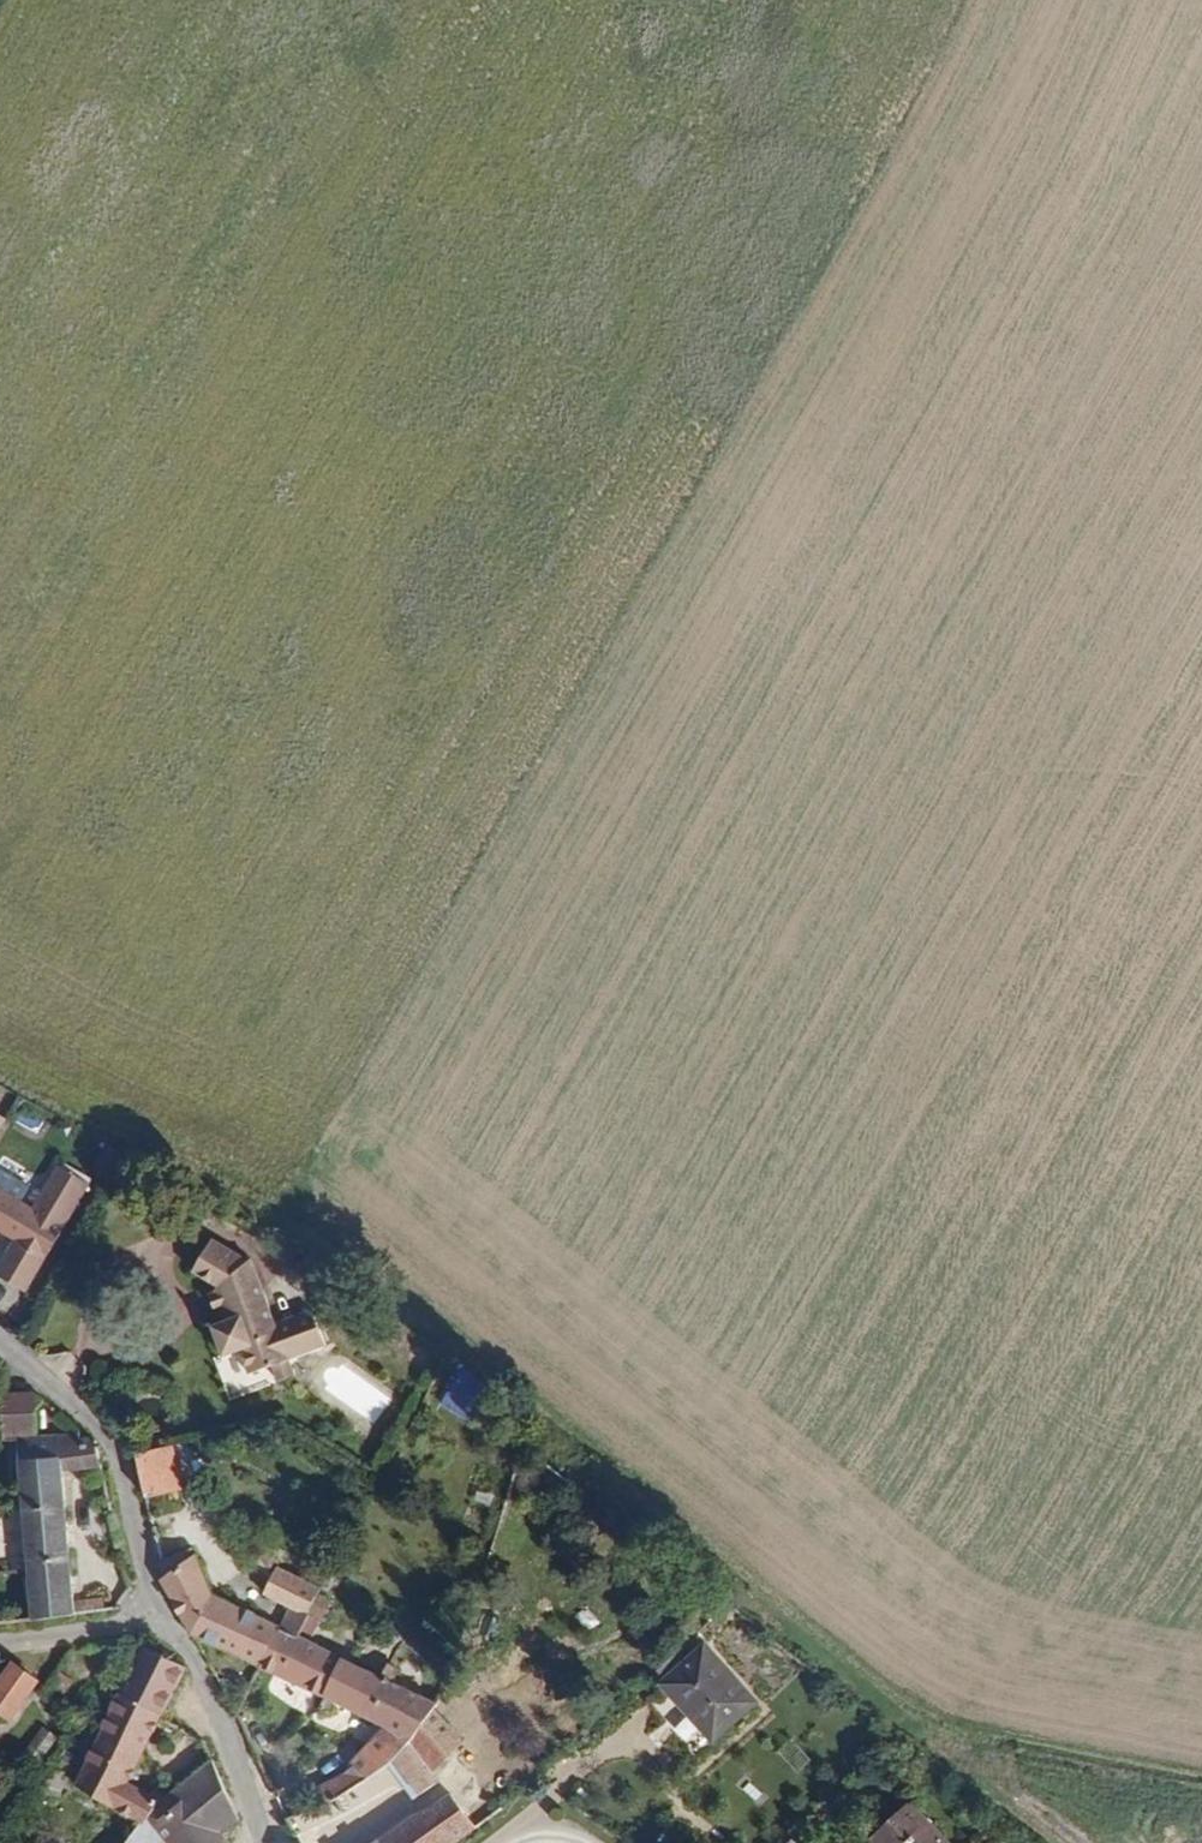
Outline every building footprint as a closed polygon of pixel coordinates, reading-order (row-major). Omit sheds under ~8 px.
[(122,1163),(128,1152),(116,1146),(110,1157),(122,1163)] [(93,1182),(60,1164),(34,1208),(23,1202),(0,1189),(0,1231),(15,1240),(0,1266),(0,1276),(27,1292),(93,1182)] [(34,1186),(0,1169),(0,1189),(23,1202),(34,1186)] [(295,1357),(332,1344),(319,1308),(282,1322),(257,1257),(253,1259),(216,1240),(194,1270),(220,1286),(215,1292),(221,1309),(227,1321),(218,1325),(229,1355),(246,1348),(255,1372),(279,1364),(284,1380),(301,1374),(295,1357)] [(221,1309),(215,1292),(208,1294),(215,1312),(221,1309)] [(478,1420),(500,1388),(467,1367),(447,1401),(478,1420)] [(43,1428),(42,1408),(51,1399),(37,1389),(7,1391),(7,1432),(43,1428)] [(43,1436),(43,1428),(7,1432),(7,1440),(23,1438),(43,1436)] [(107,1466),(101,1439),(87,1442),(86,1432),(43,1436),(23,1438),(38,1619),(81,1613),(80,1599),(68,1469),(107,1466)] [(187,1489),(176,1445),(141,1453),(152,1499),(187,1489)] [(266,1665),(285,1628),(220,1595),(199,1546),(166,1559),(170,1575),(166,1579),(195,1632),(264,1667),(266,1665)] [(327,1589),(293,1569),(279,1549),(261,1562),(275,1579),(268,1593),(296,1607),(313,1616),(327,1589)] [(109,1609),(110,1595),(80,1599),(81,1613),(109,1609)] [(305,1632),(313,1616),(296,1607),(285,1628),(303,1636),(305,1632)] [(440,1708),(444,1704),(444,1702),(305,1632),(303,1636),(285,1628),(266,1665),(331,1693),(392,1727),(359,1761),(361,1764),(348,1774),(323,1786),(332,1802),(341,1798),(399,1760),(416,1739),(440,1708)] [(762,1701),(711,1643),(669,1684),(720,1740),(762,1701)] [(169,1714),(192,1670),(188,1663),(147,1644),(123,1691),(169,1714)] [(42,1678),(19,1662),(0,1689),(0,1706),(14,1717),(42,1678)] [(137,1778),(169,1714),(123,1691),(81,1783),(147,1823),(168,1798),(137,1778)] [(439,1768),(467,1738),(440,1708),(416,1739),(439,1768)] [(44,1766),(64,1736),(48,1725),(27,1755),(44,1766)] [(439,1768),(416,1739),(399,1760),(427,1795),(448,1780),(439,1768)] [(218,1759),(168,1798),(147,1823),(132,1842),(170,1842),(172,1839),(176,1842),(237,1842),(228,1831),(246,1819),(218,1759)] [(483,1827),(456,1792),(436,1808),(420,1813),(379,1842),(462,1842),(483,1827)] [(916,1801),(877,1838),(882,1842),(954,1842),(916,1801)]
